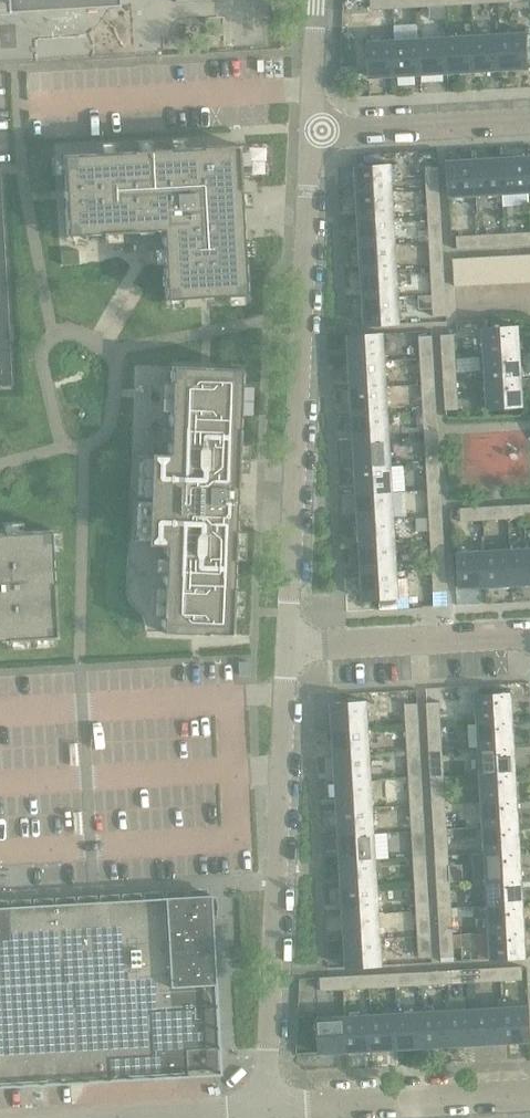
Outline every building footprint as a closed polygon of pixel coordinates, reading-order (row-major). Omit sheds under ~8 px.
[(5,12),(57,9),(56,0),(4,0),(5,12)] [(98,6),(117,5),(116,0),(64,0),(65,8),(98,6)] [(371,10),(393,9),(392,0),(371,0),(371,10)] [(393,9),(419,7),(419,0),(392,0),(393,9)] [(527,33),(500,35),(502,70),(529,69),(527,33)] [(500,35),(474,36),(476,72),(502,70),(500,35)] [(474,36),(447,38),(449,73),(476,72),(474,36)] [(447,38),(421,39),(423,74),(449,73),(447,38)] [(421,39),(395,41),(397,76),(423,74),(421,39)] [(397,76),(395,41),(368,42),(370,77),(397,76)] [(358,66),(341,66),(342,80),(359,79),(358,66)] [(132,151),(62,155),(67,235),(102,233),(102,234),(135,232),(135,231),(162,230),(166,299),(246,295),(242,225),(243,225),(243,223),(242,223),(241,213),(242,212),(242,211),(241,211),(240,190),(238,145),(201,147),(201,148),(167,149),(132,151)] [(527,157),(500,158),(502,193),(529,192),(527,157)] [(500,158),(474,160),(476,195),(502,193),(500,158)] [(476,195),(474,160),(447,161),(449,197),(476,195)] [(355,167),(357,194),(393,191),(391,165),(355,167)] [(425,168),(426,189),(440,189),(438,167),(425,168)] [(440,189),(426,189),(428,216),(441,215),(440,189)] [(393,191),(357,194),(359,220),(395,218),(393,191)] [(441,215),(428,216),(429,242),(443,241),(441,215)] [(395,218),(359,220),(360,246),(396,244),(395,218)] [(505,234),(505,247),(529,246),(529,232),(505,234)] [(505,234),(478,235),(479,248),(505,247),(505,234)] [(479,248),(478,235),(457,236),(457,250),(479,248)] [(443,241),(429,242),(431,268),(444,267),(443,241)] [(396,244),(360,246),(362,272),(398,270),(396,244)] [(520,255),(507,256),(508,284),(521,283),(520,255)] [(520,255),(521,283),(529,283),(529,255),(520,255)] [(494,256),(481,257),(482,285),(495,284),(494,256)] [(507,256),(494,256),(495,284),(508,284),(507,256)] [(481,257),(467,258),(469,286),(482,285),(481,257)] [(469,286),(467,258),(453,259),(455,287),(469,286)] [(444,267),(431,268),(433,295),(446,294),(444,267)] [(398,270),(362,272),(363,299),(399,297),(398,270)] [(446,294),(433,295),(434,316),(447,316),(446,294)] [(399,297),(363,299),(365,326),(401,324),(399,297)] [(0,316),(0,328),(8,327),(8,316),(0,316)] [(484,328),(486,355),(521,353),(519,326),(484,328)] [(0,328),(0,339),(9,339),(8,327),(0,328)] [(348,335),(350,362),(386,360),(384,333),(348,335)] [(455,334),(441,335),(443,357),(456,357),(455,334)] [(419,336),(421,358),(420,358),(434,357),(432,335),(419,336)] [(0,339),(0,350),(9,350),(9,339),(0,339)] [(0,350),(0,354),(0,362),(10,361),(9,350),(0,350)] [(521,353),(486,355),(487,381),(522,379),(521,353)] [(434,357),(420,358),(422,384),(435,383),(434,357)] [(456,357),(443,357),(444,384),(458,383),(456,357)] [(386,360),(350,362),(351,388),(387,386),(386,360)] [(10,361),(0,362),(1,374),(11,373),(10,361)] [(239,429),(241,369),(172,366),(168,454),(150,453),(147,544),(165,544),(162,632),(232,635),(233,589),(235,514),(237,514),(237,513),(236,513),(236,501),(237,501),(237,499),(236,499),(239,429)] [(11,373),(1,374),(2,386),(11,385),(11,373)] [(522,379),(487,381),(489,408),(524,406),(522,379)] [(435,383),(422,384),(424,411),(437,410),(435,383)] [(458,383),(444,384),(446,410),(459,409),(458,383)] [(387,386),(351,388),(353,415),(389,413),(387,386)] [(437,410),(424,411),(425,437),(438,436),(437,410)] [(389,413),(353,415),(354,441),(390,439),(389,413)] [(438,436),(425,437),(427,463),(440,463),(438,436)] [(390,439),(354,441),(356,467),(392,465),(390,439)] [(440,463),(427,463),(428,490),(441,489),(440,463)] [(392,465),(356,467),(357,494),(393,492),(392,465)] [(441,489),(428,490),(430,516),(443,515),(441,489)] [(393,492),(357,494),(359,520),(395,518),(393,492)] [(509,505),(510,519),(529,517),(529,504),(509,505)] [(509,505),(483,507),(483,520),(510,519),(509,505)] [(483,507),(461,508),(462,521),(483,520),(483,507)] [(443,515),(430,516),(431,542),(445,542),(443,515)] [(395,518),(359,520),(360,547),(397,544),(395,518)] [(7,639),(7,640),(8,640),(56,637),(52,583),(53,583),(50,530),(0,533),(0,640),(7,639)] [(445,542),(431,542),(433,569),(446,568),(445,542)] [(397,544),(360,547),(362,573),(398,571),(397,544)] [(511,549),(513,585),(529,584),(529,548),(511,549)] [(511,549),(485,550),(487,587),(513,585),(511,549)] [(487,587),(485,550),(458,552),(460,588),(487,587)] [(446,568),(433,569),(434,591),(447,590),(446,568)] [(398,571),(362,573),(364,600),(400,598),(398,571)] [(249,662),(238,662),(239,676),(249,675),(249,662)] [(477,695),(479,722),(514,720),(512,693),(477,695)] [(332,703),(333,730),(370,728),(368,701),(332,703)] [(440,702),(427,703),(428,725),(442,724),(440,702)] [(405,704),(406,726),(420,725),(418,703),(405,704)] [(514,720),(479,722),(480,748),(515,746),(514,720)] [(442,724),(428,725),(430,751),(443,750),(442,724)] [(420,725),(406,726),(408,752),(421,752),(420,725)] [(370,728),(333,730),(335,757),(371,754),(370,728)] [(515,746),(480,748),(482,775),(517,773),(515,746)] [(443,750),(430,751),(431,777),(445,777),(443,750)] [(421,752),(408,752),(409,779),(423,778),(421,752)] [(371,754),(335,757),(336,783),(373,781),(371,754)] [(517,773),(482,775),(483,801),(518,799),(517,773)] [(445,777),(431,777),(433,804),(446,803),(445,777)] [(423,778),(409,779),(411,805),(424,804),(423,778)] [(373,781),(336,783),(338,809),(374,807),(373,781)] [(518,799),(483,801),(485,827),(520,825),(518,799)] [(446,803),(433,804),(434,830),(448,829),(446,803)] [(424,804),(411,805),(412,831),(426,830),(424,804)] [(374,807),(338,809),(339,835),(376,833),(374,807)] [(520,825),(485,827),(486,853),(521,851),(520,825)] [(448,829),(434,830),(436,856),(449,856),(448,829)] [(426,830),(412,831),(414,857),(427,857),(426,830)] [(376,833),(339,835),(341,862),(377,860),(376,833)] [(521,851),(486,853),(488,880),(523,878),(521,851)] [(449,856),(436,856),(437,883),(451,882),(449,856)] [(427,857),(414,857),(415,884),(429,883),(427,857)] [(377,860),(341,862),(342,888),(379,886),(377,860)] [(523,878),(488,880),(489,906),(524,904),(523,878)] [(451,882),(437,883),(439,909),(452,908),(451,882)] [(429,883),(415,884),(417,910),(430,909),(429,883)] [(379,886),(342,888),(344,914),(380,912),(379,886)] [(188,1076),(188,1071),(187,1051),(217,1049),(219,1049),(212,917),(211,898),(210,894),(207,895),(188,896),(185,896),(178,896),(166,897),(163,897),(144,898),(141,898),(122,899),(119,900),(100,901),(98,901),(97,901),(78,902),(76,902),(75,902),(56,903),(52,903),(33,905),(32,905),(30,905),(11,906),(8,906),(0,907),(0,1087),(188,1076)] [(524,904),(489,906),(491,932),(526,930),(524,904)] [(452,908),(439,909),(440,935),(454,935),(452,908)] [(430,909),(417,910),(418,936),(432,936),(430,909)] [(380,912),(344,914),(346,940),(382,938),(380,912)] [(526,930),(491,932),(492,959),(527,957),(526,930)] [(454,935),(440,935),(441,957),(455,956),(454,935)] [(432,936),(418,936),(420,958),(433,957),(432,936)] [(382,938),(346,940),(347,967),(383,965),(382,938)] [(501,968),(502,981),(523,980),(523,966),(501,968)] [(475,969),(475,982),(502,981),(501,968),(475,969)] [(449,984),(475,982),(475,969),(448,971),(449,984)] [(422,972),(423,985),(449,984),(448,971),(422,972)] [(422,972),(396,973),(396,987),(423,985),(422,972)] [(396,973),(369,975),(370,988),(396,987),(396,973)] [(369,975),(343,976),(344,989),(370,988),(369,975)] [(343,976),(321,977),(321,991),(344,989),(343,976)] [(503,1007),(505,1043),(529,1041),(529,1005),(503,1007)] [(503,1007),(477,1008),(479,1044),(505,1043),(503,1007)] [(477,1008),(451,1010),(453,1046),(479,1044),(477,1008)] [(451,1010),(424,1011),(426,1047),(453,1046),(451,1010)] [(424,1011),(398,1013),(400,1049),(426,1047),(424,1011)] [(398,1013),(371,1014),(374,1050),(400,1049),(398,1013)] [(371,1014),(345,1016),(347,1052),(374,1050),(371,1014)] [(347,1052),(345,1016),(318,1017),(320,1053),(347,1052)] [(188,1071),(218,1069),(217,1049),(187,1051),(188,1071)]
